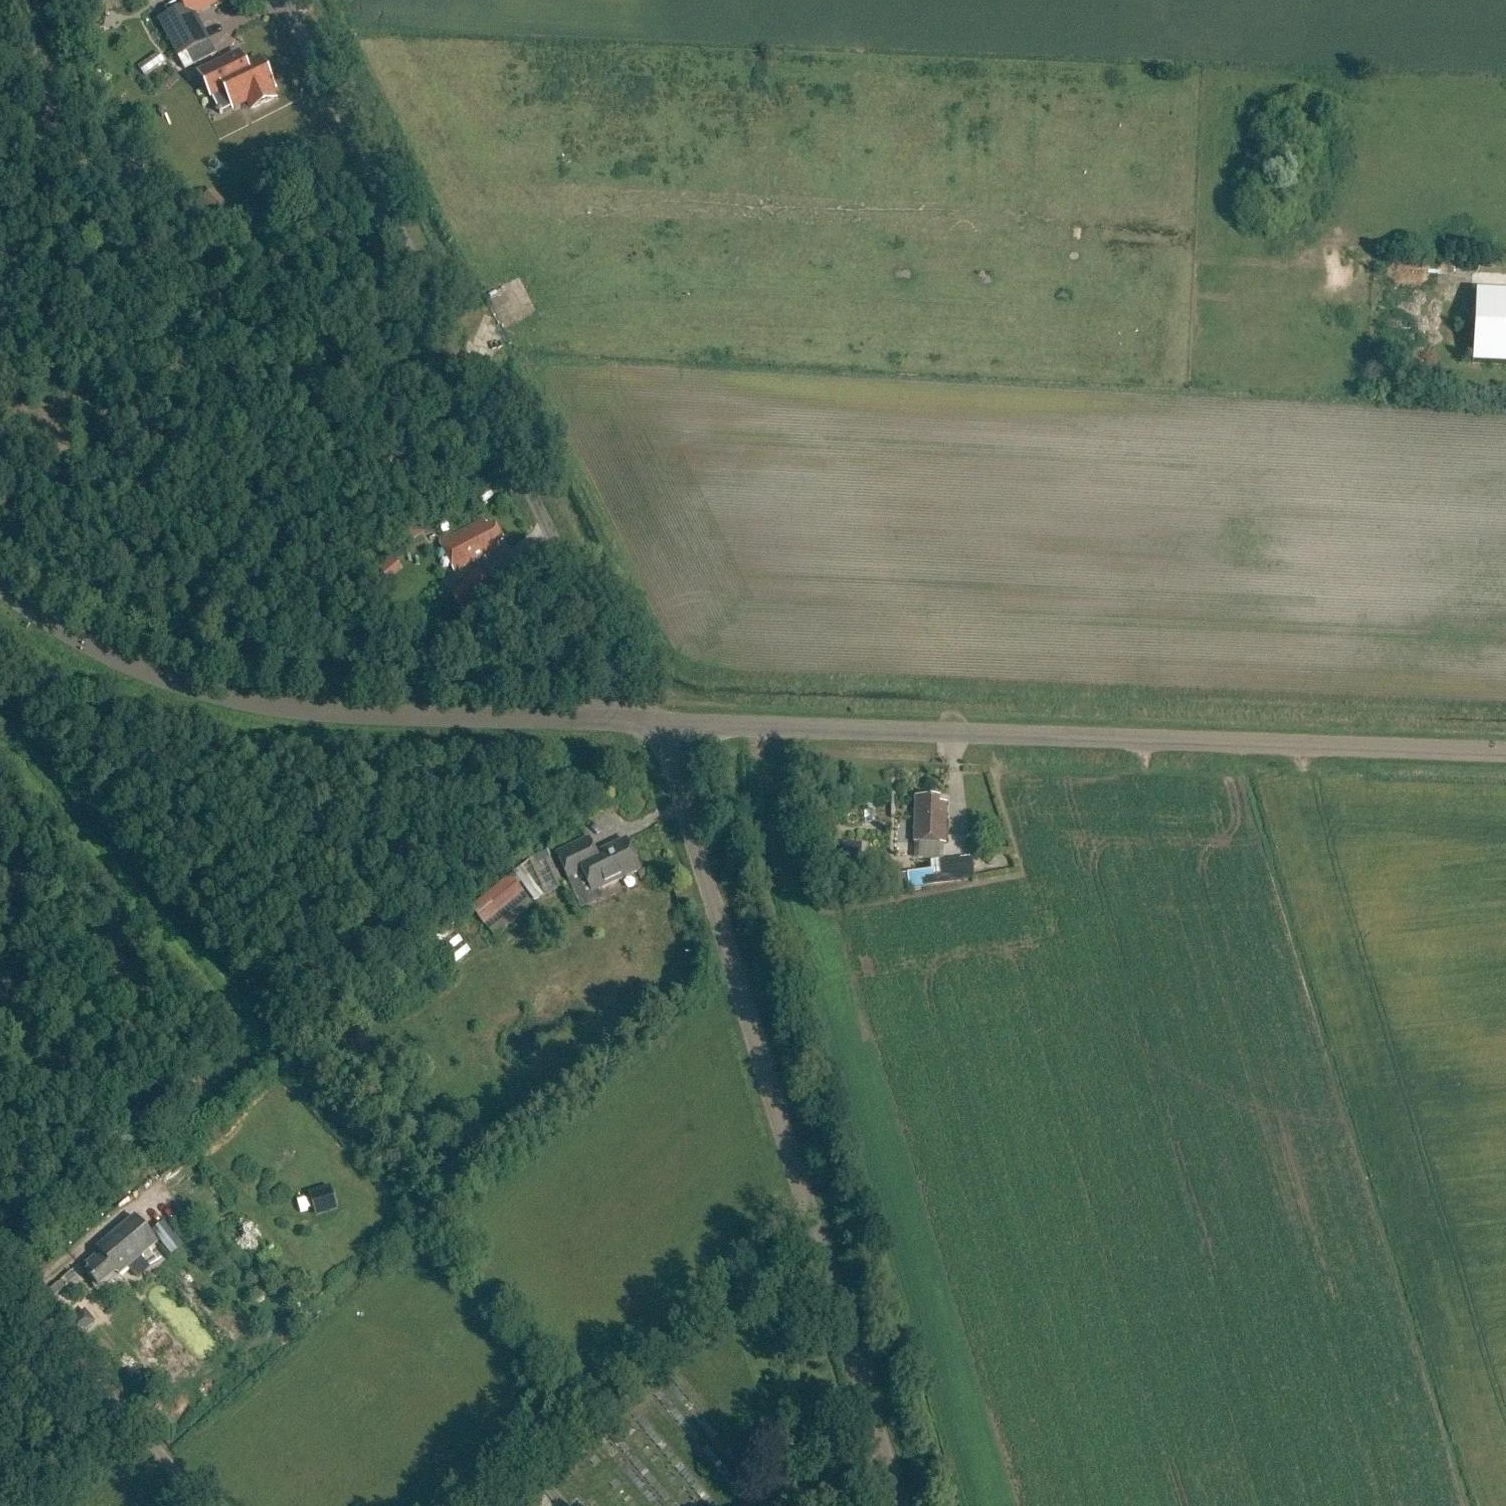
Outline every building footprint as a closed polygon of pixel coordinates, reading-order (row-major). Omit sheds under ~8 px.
[(183,8),(159,20),(178,58),(208,42),(195,16),(226,0),(179,0),(183,8)] [(230,75),(224,62),(200,74),(211,98),(224,91),(233,109),(248,102),(252,110),(274,100),(270,91),(274,89),(260,60),(245,67),(230,75)] [(1473,364),(1505,366),(1505,294),(1476,292),(1473,364)] [(484,521),(446,541),(439,544),(454,572),(498,548),(496,543),(502,540),(494,524),(487,527),(484,521)] [(459,609),(489,586),(479,573),(449,596),(459,609)] [(916,798),(914,842),(945,843),(946,804),(939,804),(939,799),(916,798)] [(583,873),(592,894),(639,871),(625,841),(595,855),(588,839),(556,854),(568,880),(583,873)] [(841,859),(856,859),(856,845),(842,845),(841,859)] [(533,856),(537,864),(553,857),(549,849),(533,856)] [(931,861),(932,870),(889,874),(891,889),(962,882),(962,878),(974,877),(972,857),(931,861)] [(473,910),(487,925),(524,892),(511,877),(473,910)] [(332,1188),(310,1194),(317,1218),(339,1211),(332,1188)] [(109,1239),(112,1243),(87,1265),(91,1269),(86,1273),(98,1287),(115,1272),(118,1276),(157,1243),(135,1217),(109,1239)] [(185,1241),(199,1229),(188,1217),(175,1229),(185,1241)] [(152,1231),(172,1256),(184,1246),(164,1222),(152,1231)]
